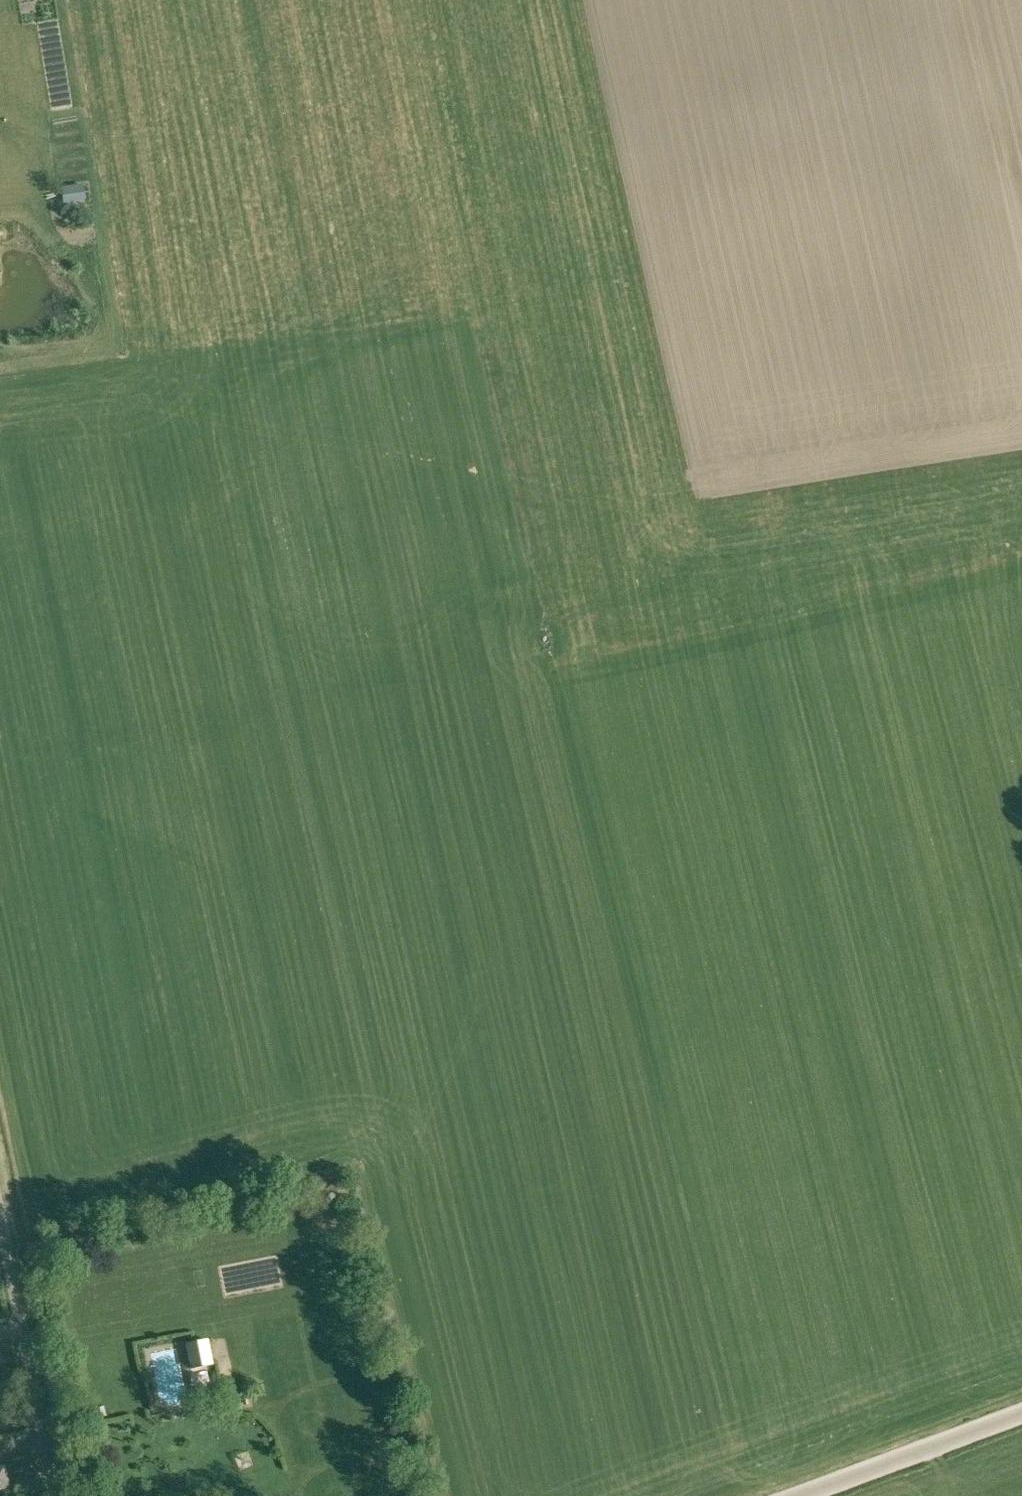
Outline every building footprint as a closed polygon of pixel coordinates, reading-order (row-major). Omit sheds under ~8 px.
[(86,202),(84,186),(64,189),(66,205),(86,202)] [(208,1338),(187,1342),(192,1367),(213,1363),(208,1338)] [(0,1467),(0,1488),(10,1486),(4,1466),(0,1467)]
